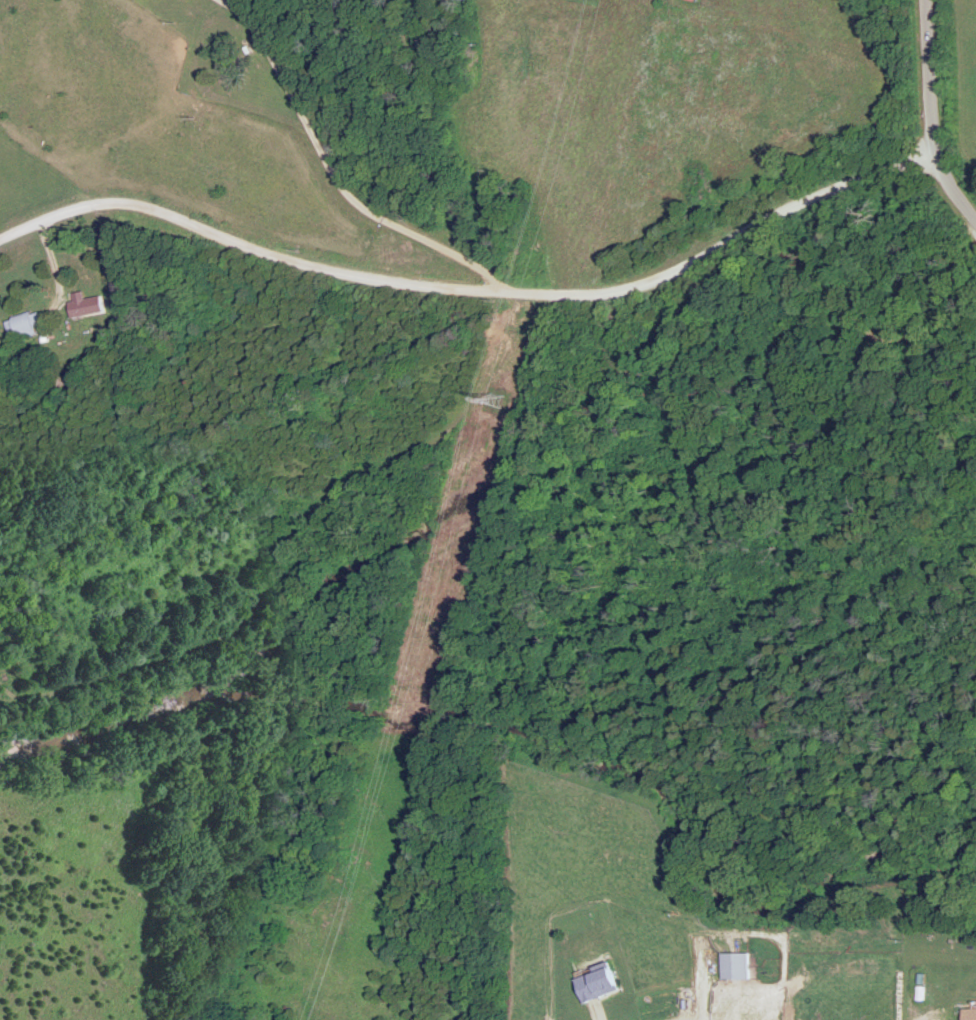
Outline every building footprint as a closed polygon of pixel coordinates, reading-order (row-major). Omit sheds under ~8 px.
[(69,291),(75,315),(105,308),(101,293),(85,297),(84,288),(69,291)] [(7,316),(11,336),(41,331),(38,311),(7,316)] [(723,951),(723,977),(749,977),(749,951),(723,951)] [(584,1001),(620,990),(611,963),(576,974),(584,1001)] [(963,1006),(963,1019),(975,1019),(975,1006),(963,1006)]
